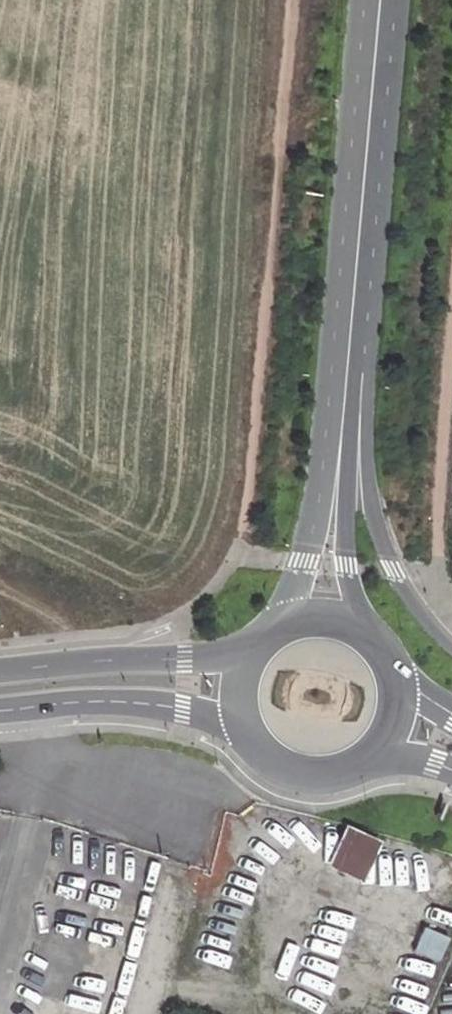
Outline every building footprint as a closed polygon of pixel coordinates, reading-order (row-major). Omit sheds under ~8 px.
[(364,882),(380,841),(343,827),(328,869),(364,882)] [(111,897),(83,1013),(121,1013),(147,907),(111,897)] [(444,939),(422,929),(412,952),(434,962),(444,939)] [(432,966),(420,961),(405,996),(417,1001),(432,966)]
